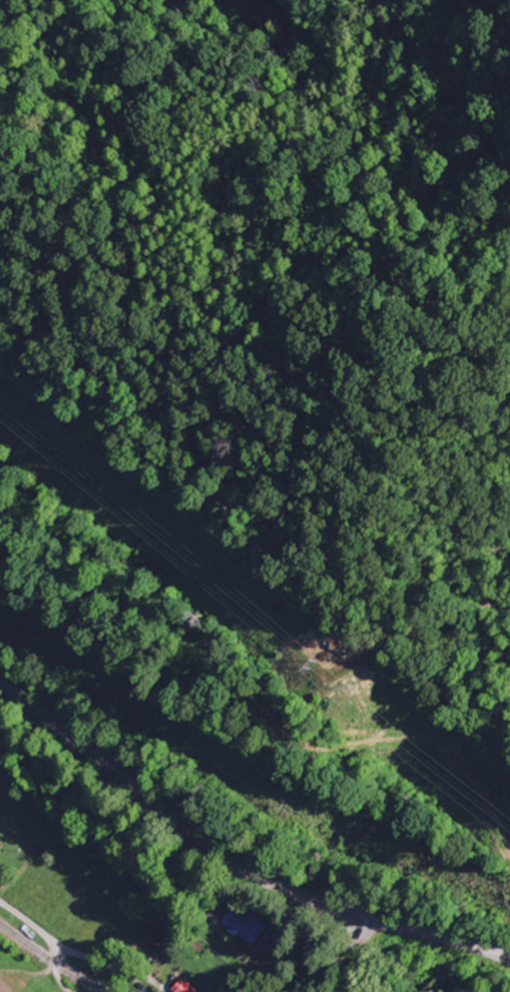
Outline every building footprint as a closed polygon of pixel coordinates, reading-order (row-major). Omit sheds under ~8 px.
[(219,926),(237,938),(239,936),(252,945),(267,924),(235,902),(219,926)] [(182,977),(169,991),(171,991),(197,991),(182,977)]
